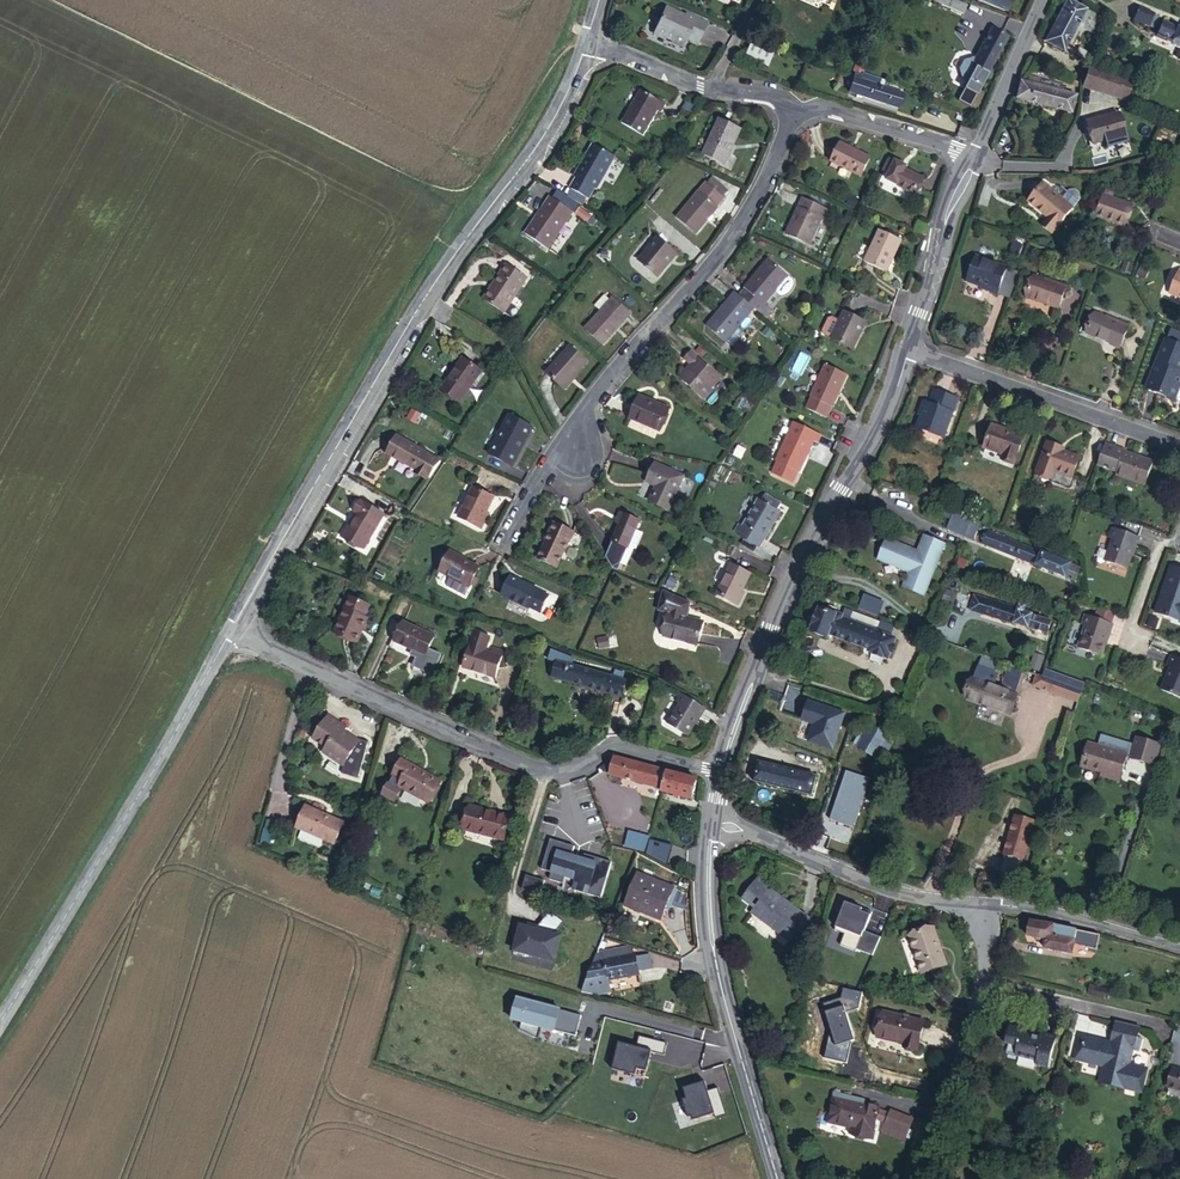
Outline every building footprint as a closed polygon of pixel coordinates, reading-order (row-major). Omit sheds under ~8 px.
[(949,8),(963,15),(967,7),(954,0),(953,0),(949,8)] [(983,3),(1004,14),(1011,0),(984,0),(983,3)] [(1068,0),(1067,0),(1045,42),(1064,52),(1065,49),(1086,10),(1068,0)] [(683,17),(665,8),(654,31),(672,40),(671,42),(683,48),(686,41),(688,36),(700,41),(708,24),(696,19),(685,13),(683,17)] [(1086,10),(1065,49),(1087,60),(1097,16),(1086,10)] [(1152,16),(1137,11),(1133,21),(1148,26),(1150,22),(1152,16)] [(1179,45),(1179,29),(1163,22),(1157,36),(1179,45)] [(975,59),(969,70),(973,72),(964,89),(975,96),(1008,38),(991,29),(975,59)] [(700,41),(688,36),(686,41),(698,46),(700,41)] [(750,43),(745,57),(768,66),(773,53),(750,43)] [(965,69),(969,70),(975,59),(971,58),(965,69)] [(855,75),(854,77),(849,93),(855,95),(855,96),(900,110),(905,96),(882,88),(884,82),(862,75),(861,77),(855,75)] [(1019,85),(1018,87),(1016,100),(1070,113),(1075,95),(1063,92),(1064,86),(1029,77),(1027,83),(1021,81),(1019,85)] [(1100,97),(1098,103),(1106,106),(1108,99),(1128,106),(1131,96),(1087,81),(1084,91),(1100,97)] [(642,91),(622,124),(643,137),(658,112),(661,115),(666,106),(642,91)] [(1086,123),(1093,145),(1124,136),(1118,113),(1086,123)] [(720,122),(705,156),(725,165),(741,131),(720,122)] [(841,144),(832,162),(862,176),(870,159),(841,144)] [(577,179),(571,189),(589,200),(595,189),(598,190),(617,158),(594,145),(575,178),(577,179)] [(892,172),(890,175),(887,180),(915,194),(923,180),(906,171),(901,169),(903,165),(891,160),(887,169),(892,172)] [(707,184),(725,199),(731,192),(713,177),(707,184)] [(706,183),(677,219),(696,236),(719,208),(718,207),(725,199),(707,184),(706,183)] [(1049,218),(1044,223),(1054,232),(1073,207),(1077,202),(1079,199),(1079,196),(1078,193),(1076,191),(1072,190),(1069,191),(1068,192),(1062,188),(1060,188),(1055,193),(1044,184),(1029,202),(1049,218)] [(589,200),(571,189),(566,197),(579,204),(584,208),(589,200)] [(557,191),(552,198),(573,212),(579,204),(566,197),(557,191)] [(1120,205),(1121,201),(1104,196),(1097,216),(1125,226),(1132,209),(1120,205)] [(537,218),(526,235),(548,250),(573,212),(552,198),(551,197),(545,205),(547,206),(539,219),(537,218)] [(830,212),(802,200),(786,235),(809,246),(821,220),(826,222),(830,212)] [(854,216),(849,213),(845,222),(851,224),(854,216)] [(922,233),(925,223),(915,220),(912,230),(922,233)] [(1054,232),(1044,223),(1042,226),(1052,235),(1054,232)] [(865,262),(884,272),(891,256),(894,257),(902,241),(881,231),(865,262)] [(669,262),(676,253),(659,238),(639,262),(658,279),(671,263),(669,262)] [(1022,245),(1013,242),(1010,252),(1018,255),(1022,245)] [(679,255),(676,253),(669,262),(671,263),(679,255)] [(891,256),(884,272),(887,273),(894,257),(891,256)] [(966,281),(981,287),(981,285),(989,288),(988,291),(997,295),(1007,268),(975,256),(966,281)] [(746,289),(748,291),(765,305),(789,276),(769,260),(746,289)] [(507,265),(499,276),(502,278),(509,267),(507,265)] [(502,278),(499,276),(484,300),(505,314),(528,279),(509,267),(502,278)] [(1170,294),(1179,298),(1179,272),(1170,294)] [(794,281),(789,276),(776,291),(781,295),(785,297),(796,285),(794,281)] [(1044,284),(1045,281),(1034,276),(1027,298),(1058,309),(1066,286),(1056,283),(1054,287),(1044,284)] [(742,297),(755,308),(764,316),(769,308),(765,305),(748,291),(742,297)] [(742,297),(736,292),(707,327),(726,343),(727,342),(739,327),(755,308),(742,297)] [(615,298),(586,330),(604,346),(632,314),(615,298)] [(764,316),(767,318),(773,311),(769,308),(764,316)] [(859,330),(863,321),(845,312),(840,321),(833,319),(830,320),(824,331),(825,334),(832,338),(832,339),(853,350),(862,331),(859,330)] [(1096,314),(1087,334),(1119,348),(1129,326),(1117,321),(1116,323),(1096,314)] [(739,327),(727,342),(734,347),(746,333),(739,327)] [(1175,401),(1179,388),(1179,381),(1178,380),(1179,376),(1179,346),(1165,340),(1146,390),(1175,401)] [(570,347),(548,374),(566,390),(573,382),(571,382),(588,362),(570,347)] [(685,359),(690,364),(694,367),(691,370),(688,367),(679,378),(704,400),(713,389),(712,388),(721,378),(692,351),(685,359)] [(464,359),(443,390),(461,402),(482,372),(464,359)] [(812,398),(807,409),(826,418),(831,407),(832,407),(847,375),(826,365),(811,397),(812,398)] [(765,378),(760,374),(756,379),(761,383),(765,378)] [(926,402),(921,415),(917,427),(944,437),(958,399),(934,390),(929,403),(926,402)] [(640,397),(631,419),(661,431),(669,409),(640,397)] [(917,414),(921,415),(926,402),(922,401),(917,414)] [(511,420),(492,461),(514,471),(533,430),(511,420)] [(795,423),(777,462),(778,463),(799,473),(814,441),(818,442),(821,435),(795,423)] [(1024,438),(1014,434),(992,425),(984,448),(1004,455),(1002,458),(1015,463),(1024,438)] [(398,437),(388,454),(416,469),(425,453),(398,437)] [(1080,457),(1063,452),(1058,450),(1059,447),(1047,442),(1036,472),(1054,479),(1057,472),(1073,477),(1080,457)] [(1105,443),(1098,464),(1109,468),(1117,448),(1105,443)] [(739,448),(735,456),(741,459),(745,451),(739,448)] [(1117,448),(1109,468),(1117,470),(1116,474),(1145,485),(1152,463),(1124,452),(1125,451),(1117,448)] [(440,462),(425,453),(416,469),(418,470),(419,475),(425,478),(429,477),(431,478),(440,462)] [(660,483),(657,487),(650,502),(668,510),(684,477),(656,463),(650,478),(660,483)] [(799,473),(778,463),(773,474),(794,484),(799,473)] [(648,483),(657,487),(660,483),(650,478),(648,483)] [(482,529),(489,516),(485,515),(487,511),(494,498),(473,487),(458,517),(482,529)] [(765,494),(761,501),(778,511),(782,504),(765,494)] [(759,499),(743,526),(738,534),(760,546),(781,512),(778,511),(761,501),(759,499)] [(358,514),(354,521),(344,536),(365,548),(384,515),(361,502),(355,512),(358,514)] [(947,511),(945,517),(970,527),(972,521),(947,511)] [(639,521),(625,515),(621,525),(607,559),(613,568),(617,570),(626,548),(629,549),(639,521)] [(344,536),(354,521),(351,519),(341,534),(344,536)] [(550,537),(548,541),(538,560),(557,569),(575,533),(554,523),(548,536),(550,537)] [(738,534),(743,526),(739,524),(734,532),(738,534)] [(1138,537),(1112,527),(1108,537),(1112,538),(1104,560),(1127,568),(1138,537)] [(1065,578),(1068,571),(1071,564),(1048,555),(1050,551),(1042,548),(1041,552),(988,531),(984,544),(1065,578)] [(946,543),(926,534),(922,543),(943,552),(946,543)] [(912,548),(888,538),(880,558),(903,568),(906,562),(913,565),(910,571),(904,585),(924,594),(939,560),(919,551),(916,558),(908,555),(912,548)] [(922,543),(919,551),(939,560),(943,552),(922,543)] [(912,548),(908,555),(916,558),(919,551),(912,548)] [(451,552),(441,572),(449,577),(445,583),(444,592),(459,600),(465,595),(469,588),(470,586),(475,578),(479,570),(460,559),(461,557),(451,552)] [(913,565),(906,562),(903,568),(910,571),(913,565)] [(1080,568),(1071,564),(1068,571),(1065,578),(1074,581),(1080,568)] [(737,605),(742,595),(740,595),(742,591),(751,574),(731,565),(716,595),(737,605)] [(1169,566),(1154,614),(1179,623),(1179,569),(1169,566)] [(512,597),(510,600),(530,609),(529,611),(541,617),(551,596),(538,591),(511,577),(504,593),(512,597)] [(479,580),(475,578),(470,586),(474,589),(479,580)] [(966,599),(984,605),(987,598),(988,595),(969,589),(966,599)] [(690,603),(664,591),(659,611),(670,614),(664,637),(698,646),(703,623),(686,619),(690,603)] [(357,642),(360,636),(356,635),(363,619),(369,605),(351,598),(336,633),(357,642)] [(987,598),(984,605),(982,613),(1029,628),(1034,610),(1020,605),(1018,609),(987,598)] [(843,619),(844,615),(837,612),(839,610),(830,607),(828,612),(820,609),(819,613),(817,612),(811,627),(813,628),(811,633),(819,636),(820,634),(826,636),(827,633),(868,649),(867,652),(887,660),(890,653),(892,654),(896,644),(893,644),(895,638),(876,631),(879,623),(855,614),(853,618),(851,622),(843,619)] [(1112,625),(1115,617),(1099,611),(1096,619),(1086,616),(1083,623),(1086,625),(1078,646),(1101,655),(1106,644),(1113,626),(1112,625)] [(1051,622),(1032,616),(1029,628),(1047,634),(1051,622)] [(356,635),(360,636),(367,621),(363,619),(356,635)] [(404,623),(395,642),(405,647),(422,654),(426,656),(428,650),(434,637),(404,623)] [(607,639),(598,641),(600,651),(610,649),(607,639)] [(405,647),(395,642),(392,649),(402,653),(405,647)] [(470,647),(464,669),(495,678),(504,653),(494,649),(492,654),(470,647)] [(440,655),(428,650),(426,656),(413,651),(412,653),(415,657),(417,658),(414,667),(432,675),(440,655)] [(549,661),(556,663),(557,662),(572,666),(573,660),(551,651),(549,661)] [(1031,665),(1038,668),(1043,655),(1036,652),(1031,665)] [(1171,655),(1166,666),(1169,668),(1159,690),(1179,699),(1179,659),(1171,655)] [(556,663),(552,678),(623,697),(627,682),(572,666),(557,662),(556,663)] [(1026,671),(1010,665),(1007,673),(1023,679),(1026,671)] [(1017,694),(1002,689),(994,686),(999,674),(978,666),(966,698),(1010,714),(1017,694)] [(1085,683),(1045,669),(1043,677),(1036,675),(1033,685),(1079,702),(1085,683)] [(1023,679),(1007,673),(1002,689),(1017,694),(1023,679)] [(705,708),(680,695),(675,704),(679,706),(667,726),(689,738),(705,708)] [(335,755),(353,768),(350,779),(365,783),(374,749),(367,747),(353,737),(355,734),(339,723),(325,744),(337,752),(335,755)] [(873,756),(876,752),(884,738),(886,734),(871,726),(859,747),(873,756)] [(1104,735),(1101,745),(1128,754),(1128,755),(1132,756),(1131,759),(1154,767),(1162,747),(1138,738),(1135,746),(1104,735)] [(884,738),(876,752),(884,757),(893,743),(884,738)] [(1081,765),(1103,772),(1119,777),(1128,755),(1128,754),(1101,745),(1089,741),(1081,765)] [(615,758),(610,775),(662,789),(662,791),(692,800),(697,781),(615,758)] [(394,776),(403,781),(411,765),(402,761),(394,776)] [(759,763),(755,782),(811,796),(815,778),(759,763)] [(411,765),(403,781),(399,788),(428,804),(440,781),(411,765)] [(872,780),(849,772),(831,823),(855,831),(872,780)] [(1119,777),(1103,772),(1101,776),(1118,781),(1119,777)] [(308,802),(299,823),(335,838),(344,817),(308,802)] [(496,817),(497,813),(471,806),(465,831),(504,841),(509,820),(496,817)] [(1034,826),(1015,820),(998,875),(1017,881),(1034,826)] [(650,838),(629,832),(625,847),(646,853),(650,838)] [(665,843),(650,838),(646,853),(661,857),(665,843)] [(574,891),(601,898),(610,866),(583,859),(581,865),(570,862),(573,852),(549,845),(541,874),(551,877),(550,881),(564,885),(564,882),(576,885),(574,891)] [(738,854),(735,855),(738,861),(748,856),(746,852),(739,855),(738,854)] [(653,908),(650,915),(663,921),(674,890),(638,876),(629,898),(653,908)] [(760,904),(754,912),(752,915),(754,916),(756,913),(764,919),(761,922),(773,930),(776,927),(793,939),(790,943),(792,944),(799,935),(805,926),(810,920),(791,906),(789,909),(782,905),(784,901),(766,888),(769,884),(758,877),(746,893),(760,904)] [(539,883),(521,878),(517,892),(536,897),(539,883)] [(740,901),(754,912),(760,904),(746,893),(740,901)] [(626,906),(650,915),(653,908),(629,898),(626,906)] [(791,906),(784,901),(782,905),(789,909),(791,906)] [(857,953),(872,960),(880,941),(864,935),(872,916),(843,904),(839,915),(841,916),(834,934),(845,938),(840,949),(856,955),(857,953)] [(756,913),(754,916),(761,922),(764,919),(756,913)] [(520,957),(548,965),(555,940),(549,938),(559,926),(545,915),(533,929),(530,933),(521,930),(515,929),(508,957),(520,960),(520,957)] [(1077,930),(1057,926),(1031,921),(1027,947),(1073,956),(1076,943),(1098,947),(1100,936),(1078,932),(1077,930)] [(805,926),(799,935),(803,939),(810,930),(805,926)] [(773,930),(790,943),(793,939),(776,927),(773,930)] [(934,930),(911,938),(923,974),(947,966),(934,930)] [(598,951),(582,990),(596,995),(610,993),(608,981),(640,976),(639,973),(637,959),(637,956),(633,957),(624,958),(622,951),(620,949),(598,951)] [(632,950),(622,951),(624,958),(633,957),(632,950)] [(651,957),(637,959),(639,973),(653,971),(651,957)] [(1111,989),(1105,987),(1091,984),(1089,995),(1109,999),(1111,989)] [(580,1018),(517,1000),(511,1021),(521,1023),(519,1032),(539,1038),(541,1029),(575,1038),(580,1018)] [(884,1014),(878,1038),(905,1044),(904,1048),(918,1051),(925,1023),(884,1014)] [(1115,1024),(1113,1032),(1134,1037),(1136,1029),(1115,1024)] [(1010,1027),(1006,1043),(1010,1044),(1006,1059),(1018,1062),(1019,1058),(1038,1063),(1037,1067),(1049,1070),(1057,1038),(1041,1033),(1039,1039),(1022,1035),(1023,1031),(1010,1027)] [(1086,1039),(1081,1060),(1106,1067),(1102,1082),(1141,1092),(1146,1071),(1129,1066),(1132,1051),(1135,1052),(1138,1038),(1134,1037),(1113,1032),(1110,1045),(1086,1039)] [(636,1048),(619,1043),(612,1069),(635,1075),(636,1069),(646,1071),(651,1052),(663,1055),(667,1044),(639,1036),(636,1048)] [(1077,1059),(1081,1060),(1086,1039),(1082,1038),(1077,1059)] [(1171,1077),(1179,1079),(1179,1072),(1173,1070),(1171,1077)] [(1171,1077),(1169,1088),(1179,1091),(1179,1079),(1171,1077)] [(686,1100),(682,1101),(687,1119),(691,1118),(692,1122),(713,1115),(714,1119),(725,1116),(717,1089),(706,1093),(704,1083),(682,1089),(686,1100)] [(850,1102),(851,1098),(835,1095),(828,1124),(852,1129),(850,1135),(873,1140),(878,1122),(880,1110),(881,1109),(863,1105),(850,1102)] [(891,1114),(880,1110),(878,1122),(886,1125),(891,1114)] [(891,1114),(886,1125),(883,1134),(905,1142),(914,1120),(892,1111),(891,1114)]
